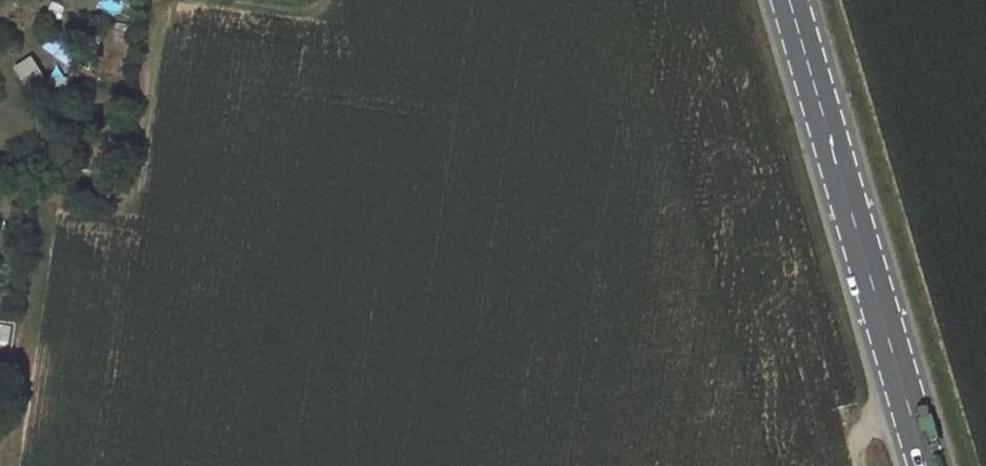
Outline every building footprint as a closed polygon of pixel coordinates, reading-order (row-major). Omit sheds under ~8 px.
[(24,177),(13,174),(9,188),(20,191),(24,177)]
